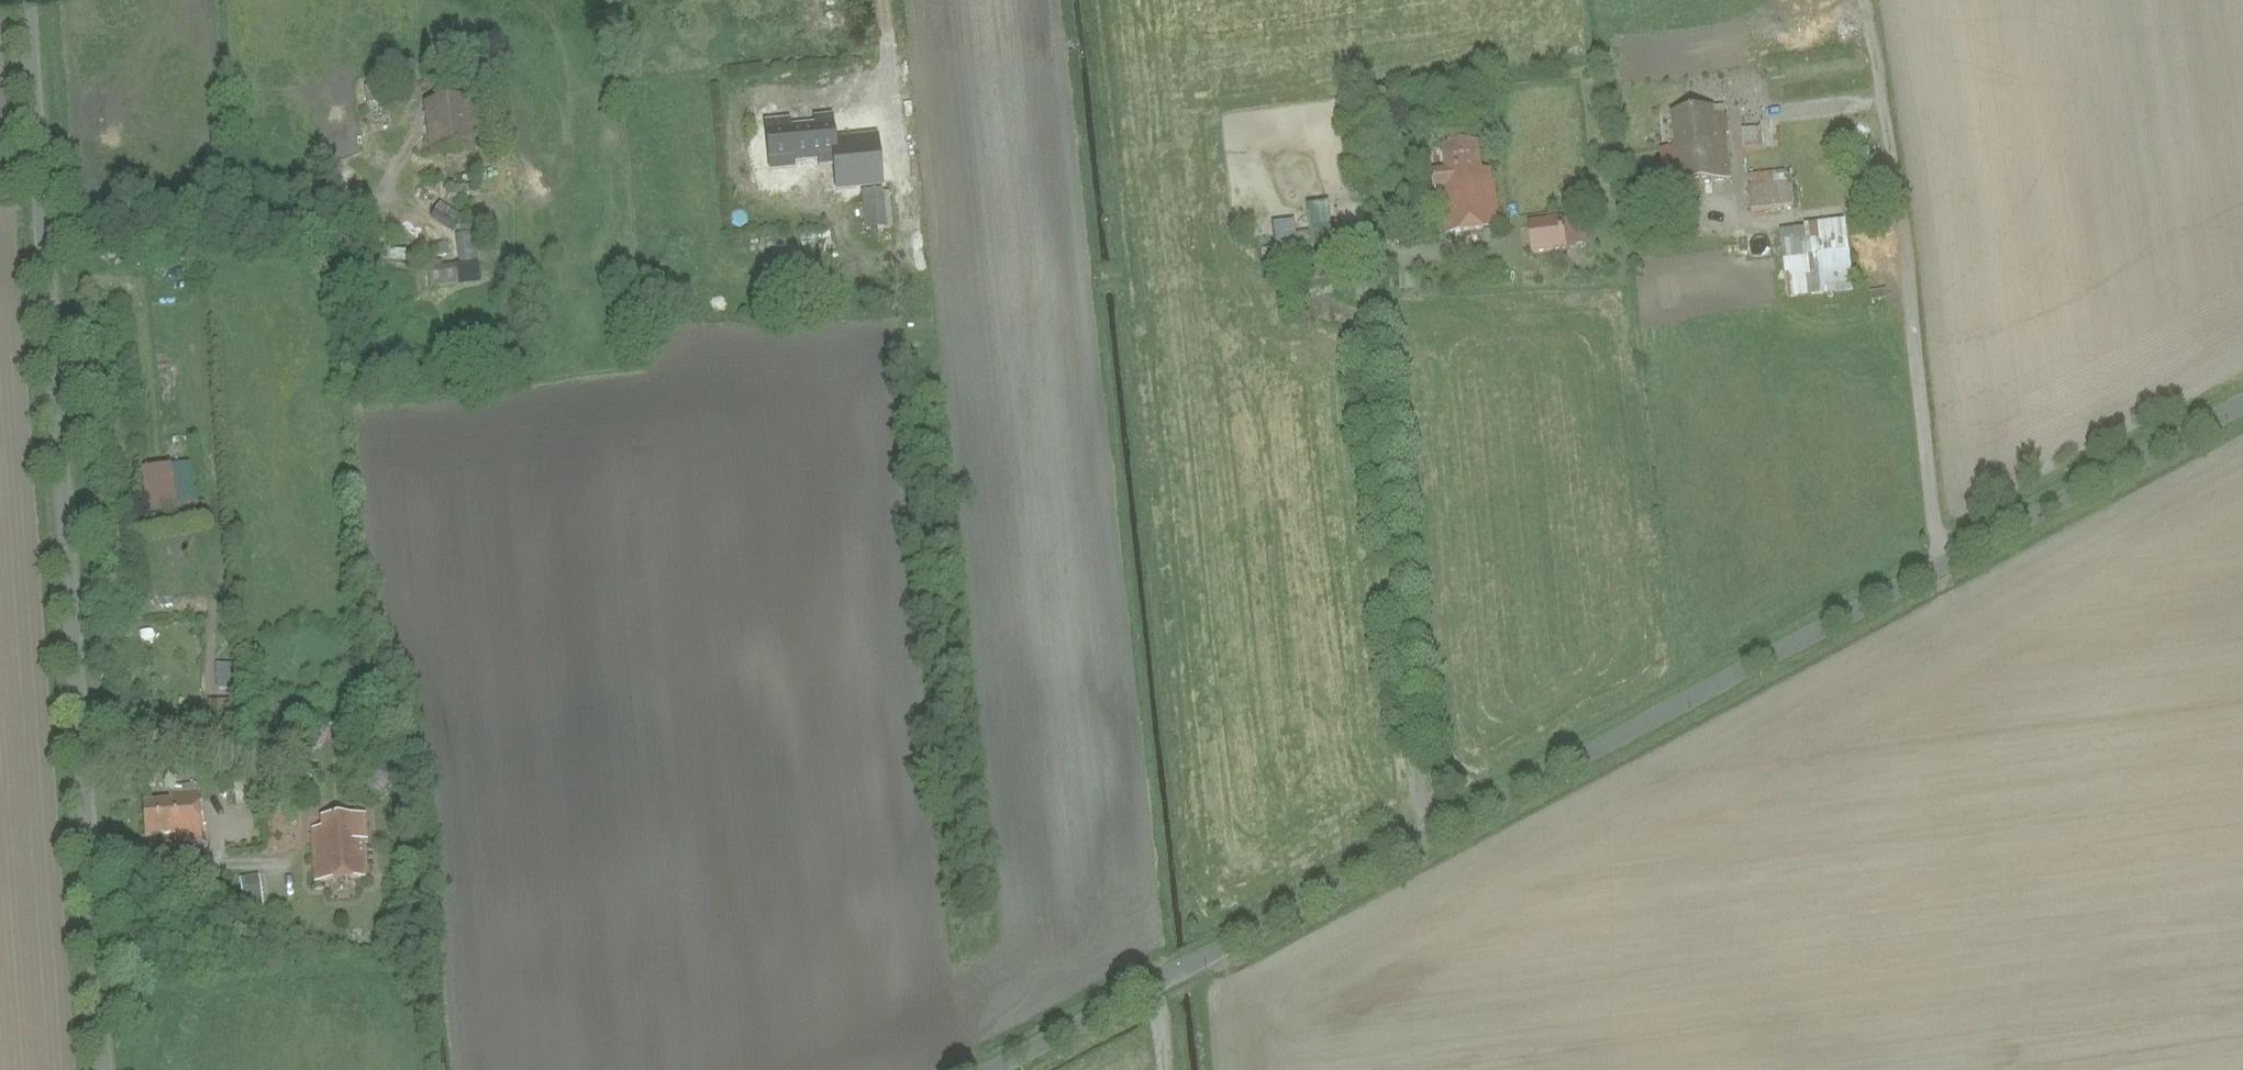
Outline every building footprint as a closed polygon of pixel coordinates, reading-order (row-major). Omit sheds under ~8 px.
[(476,99),(437,104),(443,151),(482,146),(476,99)] [(1723,108),(1670,113),(1673,147),(1660,149),(1663,181),(1677,179),(1677,186),(1731,180),(1723,108)] [(841,124),(795,129),(799,160),(844,155),(841,124)] [(1488,137),(1437,144),(1441,169),(1429,170),(1432,186),(1443,185),(1450,232),(1500,225),(1488,137)] [(883,158),(841,162),(844,191),(865,189),(886,186),(883,158)] [(1793,182),(1748,187),(1750,208),(1795,204),(1793,182)] [(886,186),(865,189),(869,229),(890,227),(886,186)] [(461,218),(440,205),(432,220),(452,232),(461,218)] [(1562,219),(1526,224),(1530,251),(1566,246),(1562,219)] [(1845,224),(1778,231),(1785,297),(1852,290),(1845,224)] [(472,233),(456,235),(458,263),(474,262),(472,233)] [(453,265),(428,268),(431,290),(456,287),(453,265)] [(168,464),(174,504),(195,501),(189,461),(168,464)] [(168,464),(140,468),(146,513),(175,508),(174,504),(168,464)] [(197,801),(142,804),(144,843),(199,840),(197,801)] [(365,841),(364,817),(316,818),(316,827),(310,827),(312,880),(362,879),(361,841),(365,841)] [(268,875),(247,876),(249,902),(269,900),(268,875)]
